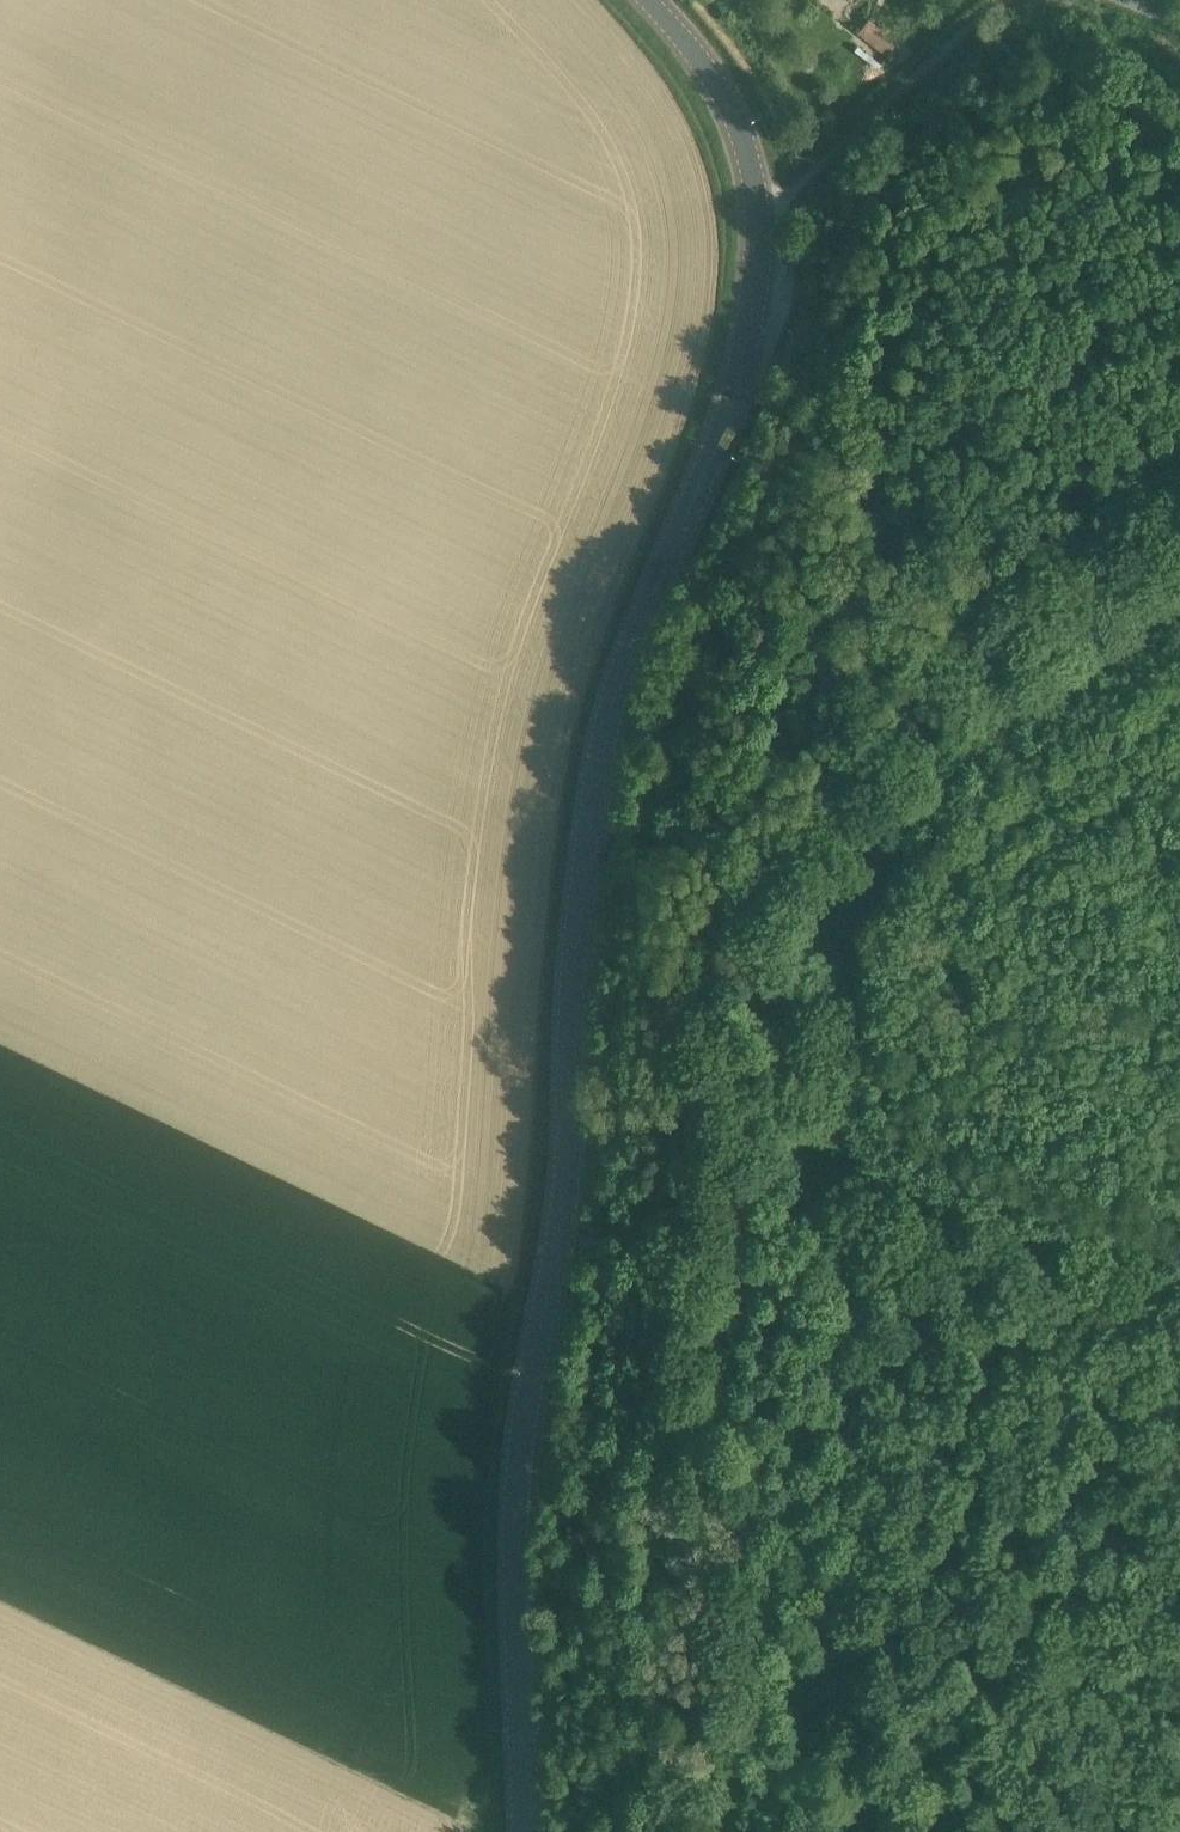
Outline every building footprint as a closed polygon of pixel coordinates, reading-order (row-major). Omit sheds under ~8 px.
[(887,54),(896,38),(864,19),(854,35),(887,54)]
